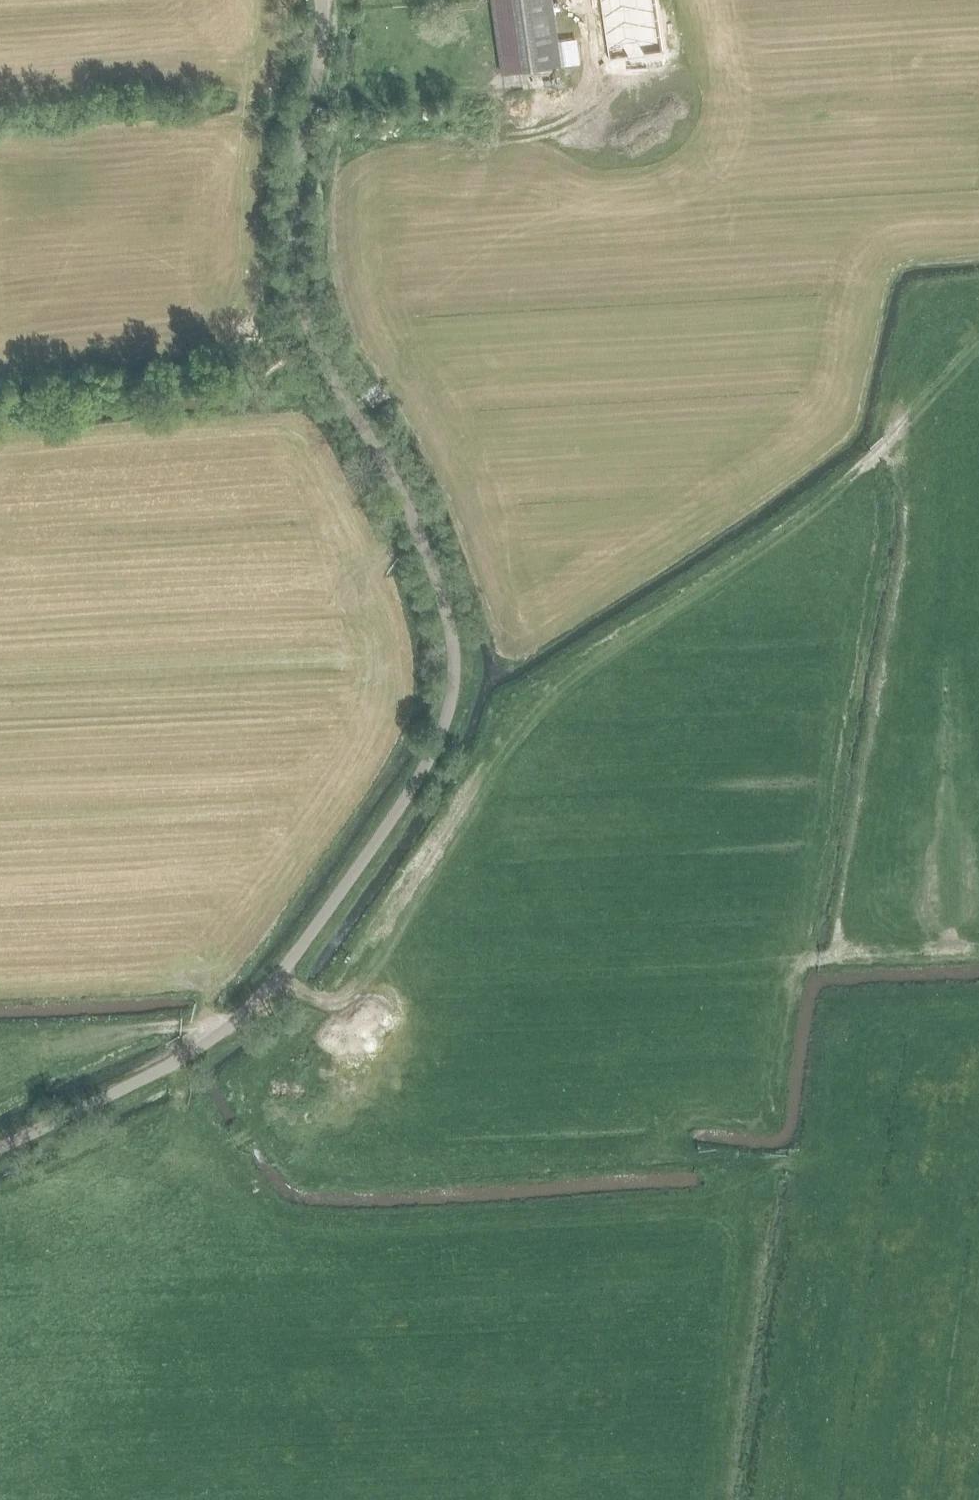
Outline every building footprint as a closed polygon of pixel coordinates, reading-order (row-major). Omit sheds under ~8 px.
[(557,66),(549,0),(489,0),(498,74),(557,66)] [(604,53),(658,46),(653,0),(597,0),(604,53)]
